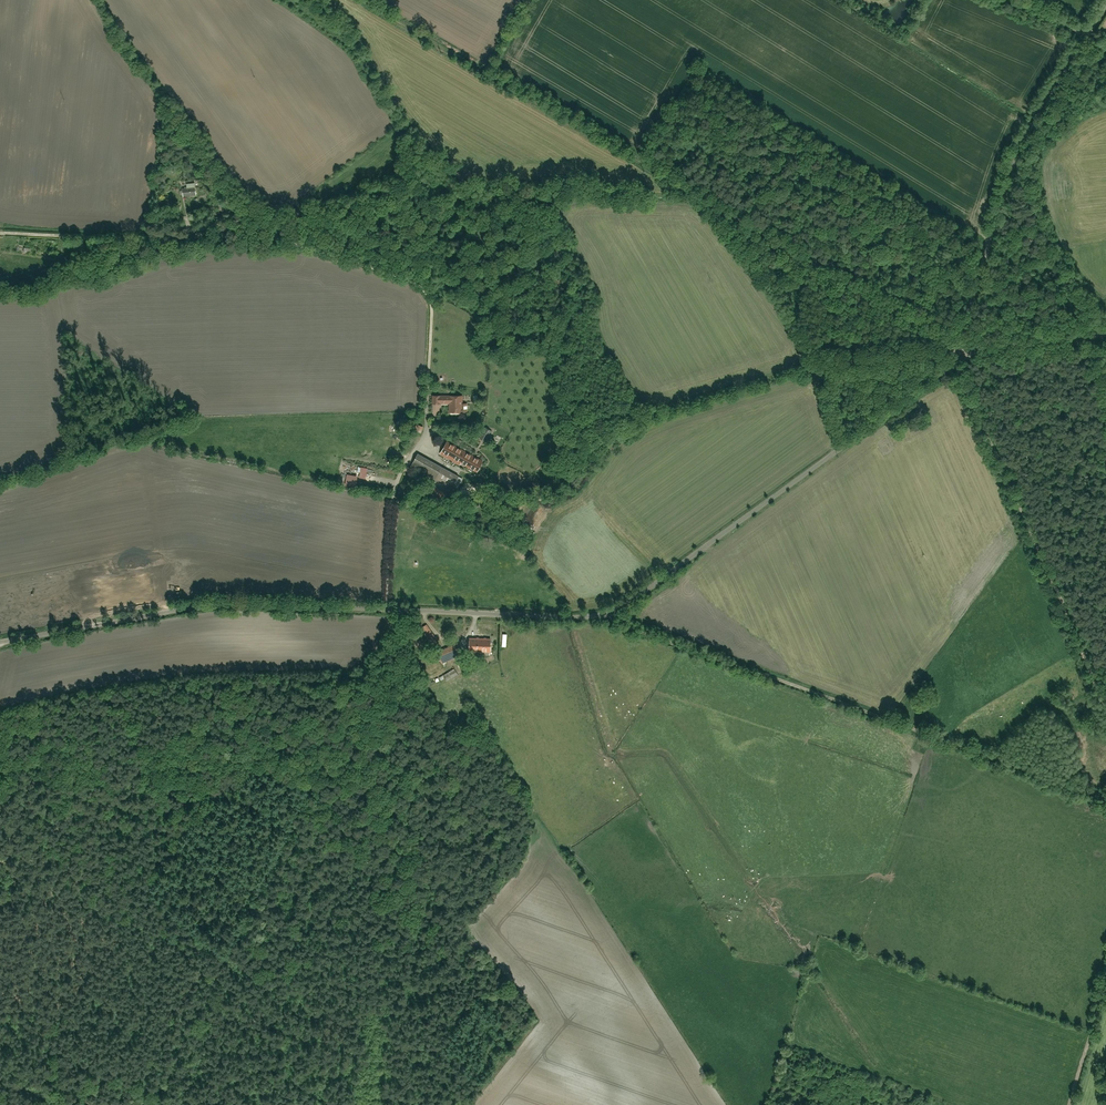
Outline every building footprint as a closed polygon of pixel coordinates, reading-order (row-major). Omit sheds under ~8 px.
[(196,188),(195,188),(194,183),(186,184),(187,189),(182,189),(183,198),(197,196),(196,188)] [(441,401),(441,402),(450,402),(450,404),(450,412),(451,412),(457,412),(457,411),(461,411),(461,412),(462,412),(462,411),(467,411),(467,404),(462,404),(462,396),(450,396),(446,396),(441,396),(441,399),(441,401)] [(414,431),(421,434),(423,427),(417,424),(414,431)] [(492,431),(486,428),(480,438),(486,442),(492,431)] [(559,434),(553,437),(559,450),(566,446),(559,434)] [(447,442),(440,454),(460,465),(461,462),(477,472),(483,461),(447,442)] [(418,454),(411,466),(452,488),(453,487),(457,489),(463,479),(418,454)] [(347,474),(345,483),(356,485),(358,476),(347,474)] [(435,486),(431,494),(443,501),(447,493),(435,486)] [(457,498),(455,503),(477,509),(479,502),(470,500),(470,501),(457,498)] [(427,624),(420,629),(432,647),(439,643),(427,624)] [(470,638),(469,651),(490,651),(491,639),(470,638)] [(437,653),(442,663),(460,655),(456,644),(437,653)] [(443,675),(446,681),(458,674),(455,669),(443,675)]
